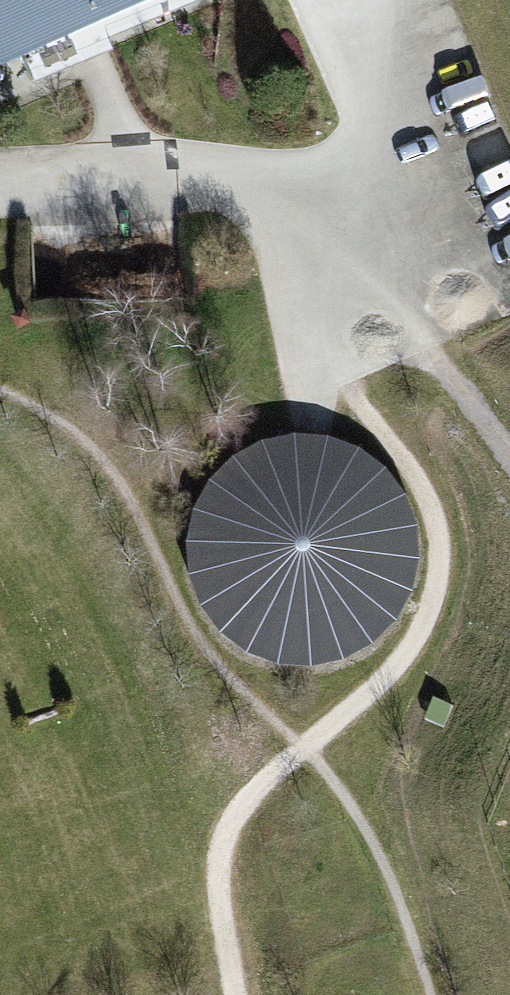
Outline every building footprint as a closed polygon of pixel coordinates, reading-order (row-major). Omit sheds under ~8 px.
[(20,63),(165,0),(0,0),(0,18),(20,63)] [(377,636),(400,607),(412,573),(412,537),(400,502),(378,473),(348,453),(312,444),(276,447),(242,461),(215,486),(198,518),(192,554),(197,590),(215,622),(241,646),(275,661),(311,664),(347,656),(377,636)]
